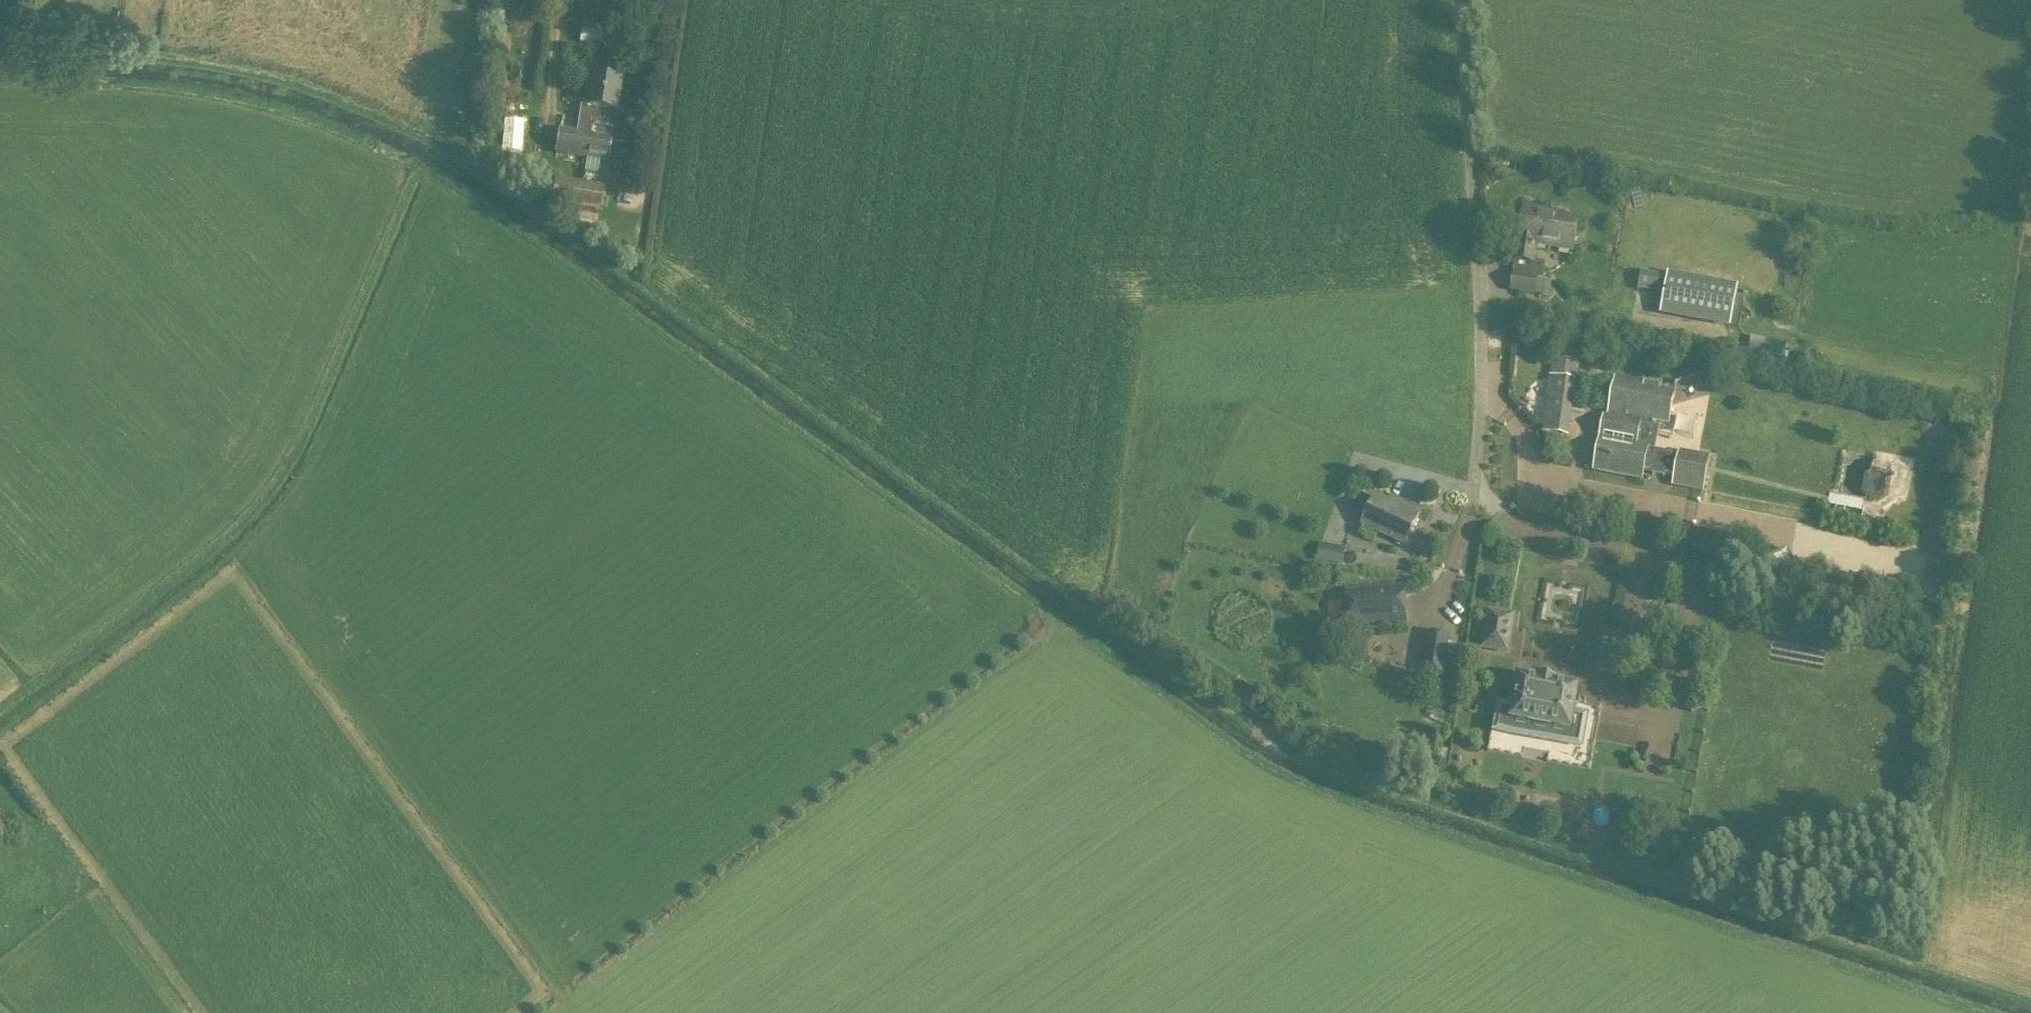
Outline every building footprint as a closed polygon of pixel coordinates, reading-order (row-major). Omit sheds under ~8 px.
[(604,45),(605,29),(578,29),(578,45),(604,45)] [(590,78),(585,108),(595,109),(592,124),(593,125),(591,134),(559,130),(554,154),(608,163),(611,143),(625,145),(631,112),(615,109),(620,83),(590,78)] [(602,186),(555,179),(549,203),(599,211),(602,186)] [(1513,261),(1526,264),(1524,276),(1513,273),(1509,291),(1535,296),(1535,295),(1544,296),(1546,281),(1537,279),(1540,264),(1533,263),(1536,246),(1573,252),(1578,222),(1555,218),(1555,216),(1524,210),(1519,243),(1516,242),(1513,261)] [(1661,298),(1664,280),(1640,275),(1636,294),(1661,298)] [(1740,328),(1747,292),(1680,279),(1673,315),(1740,328)] [(1575,365),(1554,362),(1545,431),(1566,435),(1574,381),(1575,365)] [(1667,425),(1674,394),(1658,390),(1659,386),(1614,377),(1607,416),(1603,416),(1592,471),(1642,481),(1644,471),(1652,473),(1651,475),(1664,478),(1665,474),(1673,476),(1671,487),(1701,493),(1703,480),(1709,459),(1666,451),(1666,453),(1653,451),(1659,423),(1667,425)] [(1362,526),(1405,546),(1419,516),(1390,502),(1389,504),(1375,500),(1362,526)] [(1346,548),(1320,544),(1317,562),(1343,566),(1346,548)] [(1767,558),(1780,582),(1798,573),(1785,549),(1767,558)] [(1401,588),(1346,593),(1349,628),(1363,628),(1364,629),(1405,625),(1401,588)] [(1482,649),(1506,653),(1513,618),(1489,613),(1482,649)] [(1428,633),(1422,674),(1444,677),(1450,636),(1428,633)] [(1621,674),(1628,638),(1604,634),(1597,670),(1621,674)] [(1519,680),(1512,721),(1532,725),(1571,731),(1578,690),(1558,686),(1558,685),(1540,682),(1540,683),(1519,680)]
